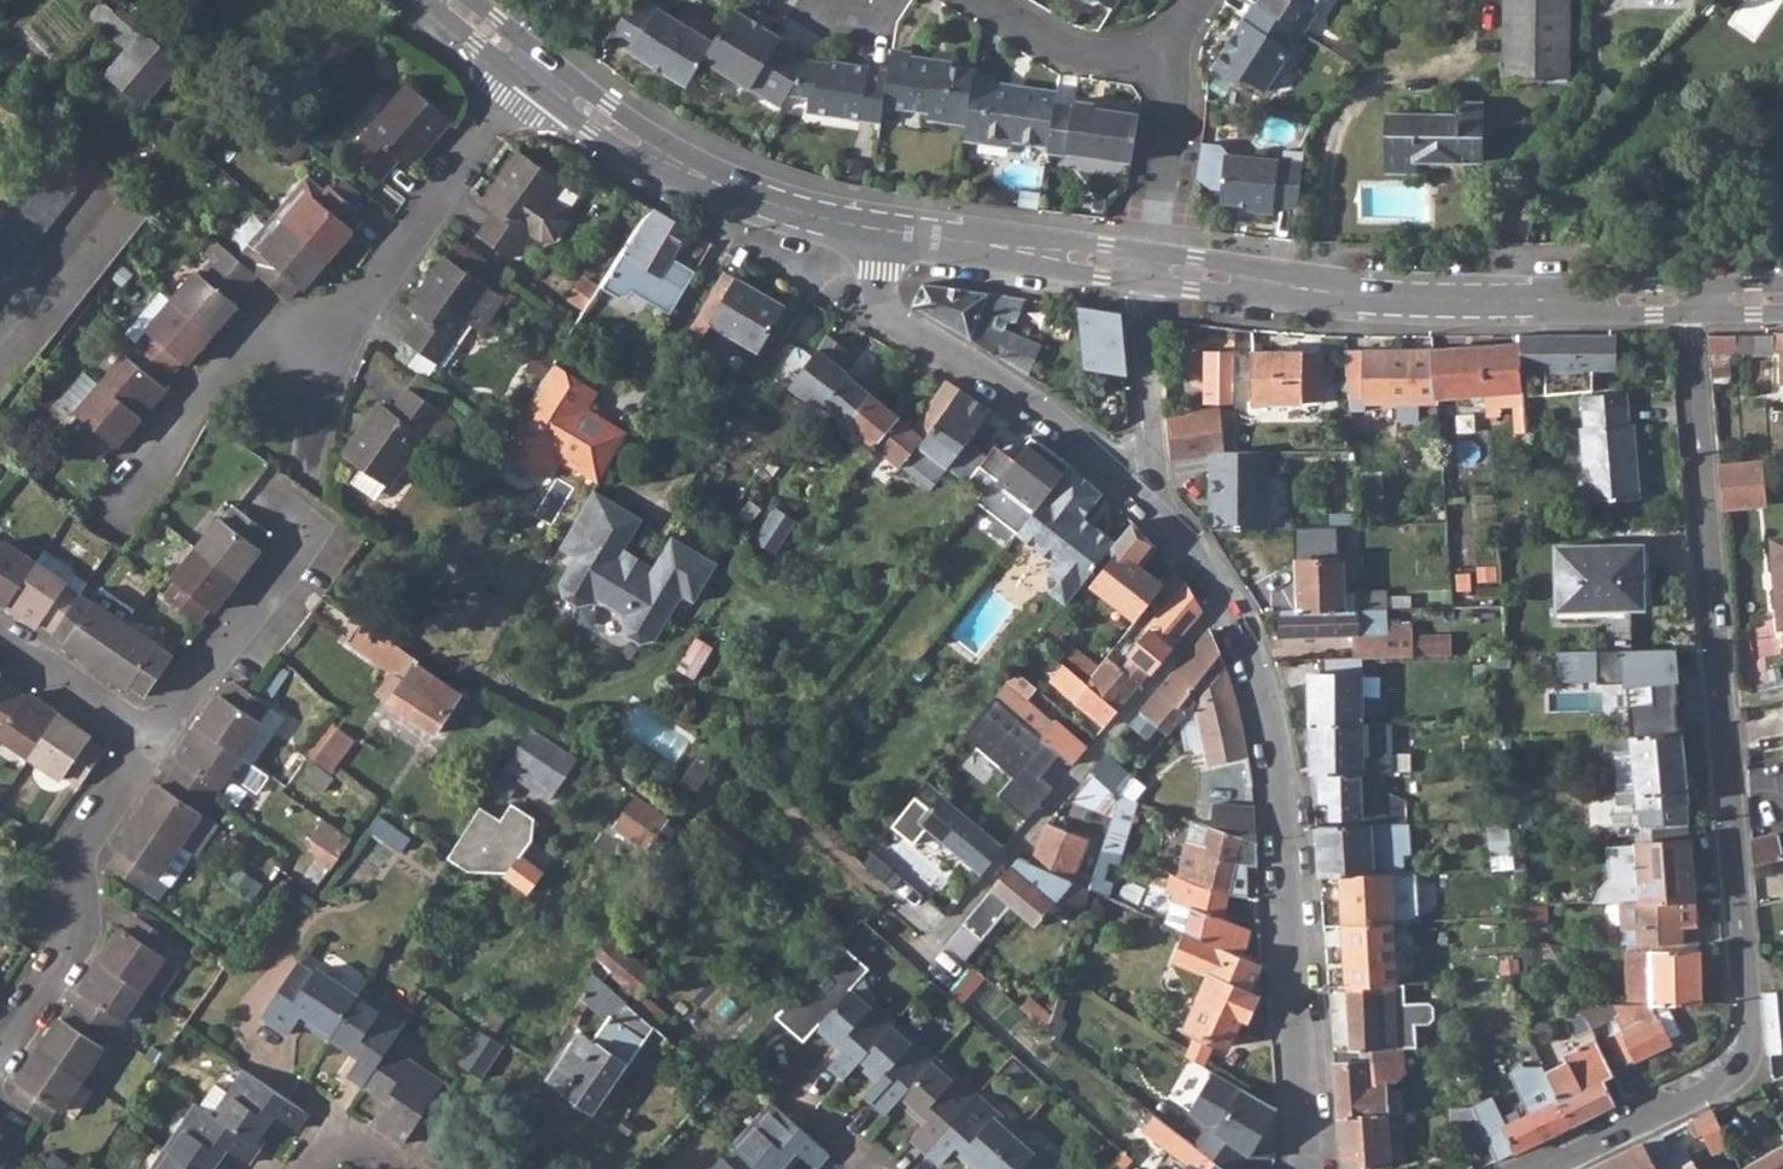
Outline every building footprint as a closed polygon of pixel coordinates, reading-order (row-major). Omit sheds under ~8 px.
[(684,86),(701,59),(712,42),(644,0),(630,0),(607,38),(684,86)] [(1255,3),(1299,30),(1302,32),(1315,11),(1311,9),(1316,0),(1257,0),(1255,3)] [(1568,81),(1569,0),(1506,0),(1504,80),(1568,81)] [(91,17),(104,28),(119,11),(106,1),(91,17)] [(1264,89),(1299,30),(1255,3),(1251,1),(1231,34),(1235,37),(1229,48),(1224,45),(1211,67),(1233,81),(1245,77),(1264,89)] [(701,59),(780,106),(788,93),(805,65),(811,56),(733,8),(712,42),(701,59)] [(180,63),(119,11),(104,28),(131,52),(110,78),(144,106),(180,63)] [(1229,48),(1235,37),(1231,34),(1224,45),(1229,48)] [(1364,43),(1353,38),(1350,43),(1360,49),(1364,43)] [(1350,43),(1342,39),(1334,51),(1352,62),(1360,49),(1350,43)] [(949,112),(966,114),(972,74),(972,70),(950,68),(951,63),(910,57),(911,53),(891,50),(888,70),(883,106),(927,112),(927,118),(948,121),(949,112)] [(180,63),(144,106),(162,122),(199,79),(180,63)] [(805,111),(881,121),(883,106),(888,70),(830,63),(825,68),(805,65),(788,93),(808,96),(805,111)] [(1010,139),(1047,144),(1053,102),(1055,92),(993,84),(994,77),(972,74),(966,114),(962,139),(1010,145),(1010,139)] [(351,152),(382,178),(402,155),(413,164),(454,116),(412,81),(351,152)] [(1071,105),(1053,102),(1047,144),(1046,150),(1066,153),(1068,151),(1131,160),(1138,108),(1073,99),(1071,105)] [(1388,171),(1416,171),(1416,161),(1481,161),(1482,102),(1459,102),(1459,114),(1389,113),(1388,171)] [(1229,202),(1249,204),(1249,208),(1276,212),(1277,204),(1299,207),(1304,160),(1227,152),(1220,144),(1200,142),(1196,175),(1213,185),(1222,186),(1222,194),(1229,202)] [(95,165),(70,145),(0,232),(0,254),(16,266),(95,165)] [(523,147),(486,200),(498,208),(481,234),(513,256),(531,229),(545,239),(556,236),(569,217),(567,205),(555,196),(567,178),(523,147)] [(318,192),(291,224),(331,258),(358,226),(354,223),(365,209),(334,183),(322,196),(318,192)] [(148,221),(123,201),(0,353),(0,404),(148,221)] [(674,256),(690,229),(656,209),(644,217),(603,284),(622,296),(631,293),(633,289),(671,312),(696,270),(674,256)] [(306,287),(331,258),(291,224),(266,254),(271,256),(258,271),(291,298),(303,284),(306,287)] [(200,269),(174,300),(214,332),(240,303),(236,299),(258,271),(227,245),(204,272),(200,269)] [(407,340),(439,363),(492,287),(448,256),(412,306),(424,315),(407,340)] [(9,275),(0,268),(0,286),(9,275)] [(699,316),(759,351),(761,350),(785,307),(738,279),(737,282),(724,275),(699,316)] [(599,286),(582,276),(567,301),(584,311),(599,286)] [(914,305),(1024,371),(1031,375),(1042,345),(1006,332),(1009,323),(1018,322),(1027,299),(923,284),(914,305)] [(154,331),(142,344),(175,371),(186,359),(189,361),(214,332),(174,300),(150,328),(154,331)] [(1086,367),(1125,372),(1118,313),(1079,308),(1086,367)] [(1707,331),(1709,351),(1773,350),(1773,331),(1707,331)] [(1540,333),(1519,334),(1520,344),(1521,355),(1522,370),(1545,370),(1545,395),(1592,391),(1592,370),(1592,361),(1616,361),(1616,333),(1544,333),(1540,333)] [(833,410),(848,422),(872,394),(847,374),(849,372),(838,364),(848,351),(828,335),(789,385),(827,417),(833,410)] [(130,352),(104,382),(144,416),(169,387),(165,384),(175,371),(142,344),(133,355),(130,352)] [(1437,397),(1484,395),(1497,394),(1521,393),(1523,393),(1522,370),(1521,355),(1520,344),(1434,350),(1437,397)] [(1253,350),(1254,404),(1304,403),(1323,403),(1323,352),(1253,350)] [(1367,412),(1367,404),(1399,404),(1400,422),(1420,421),(1420,404),(1438,404),(1437,397),(1434,350),(1347,351),(1351,412),(1367,412)] [(1592,361),(1592,370),(1616,370),(1616,361),(1592,361)] [(555,362),(503,447),(548,474),(562,450),(603,475),(629,432),(609,419),(598,438),(576,425),(588,406),(599,389),(555,362)] [(636,370),(622,363),(616,373),(629,381),(636,370)] [(120,445),(144,416),(104,382),(80,411),(83,415),(72,429),(104,457),(117,442),(120,445)] [(932,491),(948,469),(991,411),(944,383),(913,428),(925,438),(902,467),(932,491)] [(343,453),(388,486),(442,409),(410,385),(393,409),(380,400),(343,453)] [(1626,390),(1582,393),(1584,424),(1580,425),(1585,501),(1636,497),(1634,469),(1630,469),(1629,457),(1636,457),(1633,422),(1627,423),(1626,390)] [(872,394),(848,422),(876,446),(900,418),(872,394)] [(1498,416),(1497,394),(1484,395),(1486,417),(1498,416)] [(576,425),(598,438),(609,419),(588,406),(576,425)] [(1212,454),(1225,452),(1222,422),(1221,412),(1168,416),(1173,461),(1212,454)] [(876,446),(902,467),(925,438),(913,428),(900,418),(876,446)] [(1238,420),(1222,422),(1225,452),(1240,450),(1238,420)] [(976,500),(1019,534),(1073,466),(1035,436),(1007,471),(989,457),(969,483),(982,493),(976,500)] [(1267,530),(1267,452),(1225,452),(1212,454),(1212,486),(1218,486),(1218,499),(1219,532),(1267,530)] [(836,469),(848,479),(860,465),(847,455),(836,469)] [(1719,465),(1721,486),(1736,485),(1765,482),(1763,461),(1719,465)] [(1052,588),(1070,604),(1090,578),(1121,540),(1088,515),(1106,494),(1073,466),(1019,534),(1056,562),(1047,572),(1052,588)] [(1364,475),(1367,507),(1387,506),(1383,473),(1364,475)] [(1736,485),(1738,505),(1767,503),(1765,482),(1736,485)] [(597,485),(594,492),(643,522),(646,516),(597,485)] [(1721,486),(1723,506),(1738,505),(1736,485),(1721,486)] [(628,543),(643,522),(594,492),(562,544),(577,553),(562,579),(566,596),(580,604),(596,602),(599,597),(628,613),(625,618),(627,632),(643,641),(658,638),(684,595),(696,601),(720,561),(676,534),(658,562),(652,572),(622,553),(628,543)] [(226,514),(202,545),(242,576),(266,545),(263,542),(274,528),(241,502),(230,516),(226,514)] [(797,520),(775,506),(753,540),(775,554),(797,520)] [(1332,517),(1333,528),(1361,527),(1360,516),(1332,517)] [(1780,629),(1782,629),(1782,538),(1772,539),(1780,629)] [(12,605),(41,563),(8,540),(6,544),(0,540),(0,597),(12,605)] [(658,562),(628,543),(622,553),(652,572),(658,562)] [(1142,557),(1126,544),(1122,550),(1138,563),(1142,557)] [(219,607),(242,576),(202,545),(178,576),(181,578),(170,594),(203,620),(215,604),(219,607)] [(1558,547),(1560,611),(1607,610),(1631,609),(1645,609),(1644,546),(1558,547)] [(1136,621),(1165,585),(1138,563),(1122,550),(1093,585),(1136,621)] [(1299,562),(1300,613),(1345,612),(1344,596),(1343,562),(1299,562)] [(45,623),(59,632),(84,595),(69,585),(41,563),(12,605),(42,627),(45,623)] [(1092,675),(1086,683),(1091,687),(1120,711),(1140,687),(1202,613),(1185,584),(1147,629),(1150,631),(1122,668),(1107,656),(1099,666),(1092,675)] [(1400,594),(1401,608),(1432,607),(1431,593),(1400,594)] [(70,646),(101,668),(130,625),(99,603),(84,595),(59,632),(72,642),(70,646)] [(1357,595),(1344,596),(1345,612),(1352,611),(1352,604),(1358,603),(1357,595)] [(1387,595),(1357,595),(1358,603),(1352,604),(1352,611),(1387,610),(1387,595)] [(1607,652),(1632,652),(1631,609),(1607,610),(1607,652)] [(1281,613),(1283,637),(1354,636),(1354,659),(1362,659),(1365,659),(1413,658),(1413,639),(1407,639),(1407,627),(1388,628),(1387,610),(1352,611),(1345,612),(1300,613),(1281,613)] [(1043,637),(1092,675),(1099,666),(1066,639),(1069,636),(1063,631),(1068,624),(1059,617),(1043,637)] [(346,640),(391,674),(404,683),(392,702),(391,704),(435,734),(461,694),(418,665),(420,660),(363,618),(346,640)] [(162,647),(130,625),(101,668),(133,690),(135,686),(151,697),(176,662),(160,650),(162,647)] [(1170,734),(1196,704),(1226,668),(1221,654),(1211,631),(1143,711),(1170,734)] [(1449,632),(1413,633),(1413,639),(1413,658),(1449,657),(1449,632)] [(713,648),(695,637),(675,670),(694,680),(713,648)] [(1032,652),(1045,662),(1052,654),(1039,643),(1032,652)] [(1607,652),(1605,652),(1606,674),(1606,679),(1628,678),(1633,735),(1677,733),(1675,706),(1678,706),(1673,651),(1632,652),(1607,652)] [(1565,675),(1606,674),(1605,652),(1565,653),(1565,675)] [(1311,724),(1364,722),(1362,659),(1354,659),(1323,659),(1323,674),(1311,674),(1311,724)] [(1120,711),(1091,687),(1086,683),(1065,665),(1051,680),(1107,726),(1120,711)] [(1226,668),(1196,704),(1209,766),(1249,758),(1238,706),(1226,668)] [(17,687),(5,678),(7,675),(0,670),(0,712),(17,687)] [(1088,749),(1054,721),(1052,723),(1027,702),(1037,690),(1016,672),(995,698),(1060,754),(1074,766),(1088,749)] [(378,694),(392,702),(404,683),(391,674),(378,694)] [(37,758),(66,716),(35,694),(32,697),(17,687),(0,712),(0,731),(37,758)] [(223,700),(201,732),(242,761),(264,729),(261,727),(272,711),(238,687),(227,702),(223,700)] [(1041,778),(1060,754),(995,698),(964,737),(1014,778),(999,797),(1028,821),(1054,789),(1041,778)] [(97,738),(66,716),(37,758),(69,779),(72,776),(88,786),(111,752),(95,742),(97,738)] [(1365,772),(1364,738),(1364,722),(1311,724),(1312,773),(1321,773),(1365,772)] [(1371,722),(1364,722),(1364,738),(1372,738),(1371,722)] [(317,761),(333,773),(355,740),(339,730),(317,761)] [(184,766),(175,779),(212,804),(221,791),(231,777),(260,797),(271,780),(242,761),(201,732),(180,763),(184,766)] [(533,732),(514,761),(556,790),(577,760),(533,732)] [(1589,794),(1589,827),(1689,825),(1681,733),(1677,733),(1633,735),(1579,737),(1580,750),(1605,750),(1606,753),(1614,753),(1617,793),(1589,794)] [(514,761),(511,765),(526,775),(522,781),(550,801),(556,790),(514,761)] [(700,761),(685,781),(699,791),(714,771),(700,761)] [(515,791),(522,781),(526,775),(511,765),(510,764),(499,780),(515,791)] [(1341,800),(1341,816),(1363,815),(1362,797),(1384,796),(1382,771),(1365,772),(1321,773),(1322,800),(1341,800)] [(1069,799),(1113,815),(1119,796),(1091,773),(1069,799)] [(323,791),(337,801),(348,786),(333,776),(323,791)] [(212,804),(175,779),(166,792),(162,789),(140,822),(182,851),(194,858),(198,861),(220,830),(202,818),(212,804)] [(685,781),(679,791),(693,801),(699,791),(685,781)] [(930,809),(916,797),(892,826),(914,844),(927,827),(983,872),(1004,847),(997,841),(977,825),(941,795),(930,809)] [(1103,849),(1119,852),(1131,814),(1135,801),(1119,796),(1113,815),(1109,829),(1103,849)] [(637,797),(616,827),(611,823),(595,845),(614,859),(624,846),(653,866),(678,827),(637,797)] [(1145,804),(1135,801),(1131,814),(1141,817),(1145,804)] [(506,878),(527,893),(544,871),(522,857),(534,841),(537,817),(514,802),(502,819),(481,806),(449,857),(468,870),(510,873),(506,878)] [(1213,803),(1210,827),(1255,842),(1254,808),(1213,803)] [(370,829),(400,850),(410,837),(393,827),(381,815),(370,829)] [(333,869),(355,837),(326,817),(308,843),(311,854),(333,869)] [(1192,821),(1179,878),(1199,886),(1229,894),(1235,863),(1256,867),(1255,842),(1210,827),(1192,821)] [(182,851),(140,822),(118,854),(121,856),(112,871),(161,906),(194,858),(182,851)] [(1095,873),(1090,872),(1088,876),(1078,872),(1090,840),(1049,823),(1033,863),(1073,879),(1072,882),(1090,890),(1095,873)] [(1340,875),(1374,873),(1383,873),(1391,873),(1395,872),(1394,851),(1406,850),(1404,824),(1315,826),(1320,875),(1340,875)] [(1755,866),(1782,859),(1782,858),(1776,834),(1752,840),(1755,866)] [(1637,882),(1639,901),(1694,901),(1688,839),(1635,843),(1637,882)] [(1620,884),(1637,882),(1635,843),(1617,844),(1620,884)] [(1090,890),(1107,897),(1118,861),(1123,863),(1126,855),(1119,852),(1103,849),(1095,873),(1090,890)] [(863,864),(883,881),(893,870),(872,852),(863,864)] [(1012,905),(1037,926),(1059,901),(1084,911),(1090,890),(1072,882),(1019,859),(947,944),(965,959),(1012,905)] [(1340,875),(1344,925),(1393,922),(1395,922),(1391,873),(1383,873),(1374,873),(1340,875)] [(1187,931),(1242,955),(1250,932),(1224,919),(1229,894),(1199,886),(1179,878),(1175,892),(1181,893),(1179,905),(1182,906),(1193,909),(1187,931)] [(1116,901),(1129,906),(1134,892),(1122,887),(1116,901)] [(1619,902),(1621,943),(1698,941),(1694,901),(1639,901),(1619,902)] [(1177,927),(1187,931),(1193,909),(1182,906),(1177,927)] [(1543,906),(1524,907),(1525,927),(1544,926),(1543,906)] [(1395,922),(1393,922),(1394,936),(1407,935),(1406,921),(1395,922)] [(1393,922),(1344,925),(1324,926),(1328,985),(1349,984),(1396,982),(1394,936),(1393,922)] [(127,934),(104,967),(146,996),(168,964),(164,962),(174,947),(140,923),(131,938),(127,934)] [(1207,977),(1186,1029),(1227,1046),(1240,1018),(1245,1021),(1255,997),(1247,993),(1259,963),(1242,955),(1187,931),(1174,963),(1207,977)] [(592,970),(631,1005),(655,977),(612,939),(588,966),(592,970)] [(845,1078),(857,1066),(896,1023),(888,1016),(885,1021),(872,1010),(876,1006),(876,1005),(862,977),(868,970),(840,945),(775,1019),(803,1044),(816,1029),(842,1052),(831,1065),(845,1078)] [(1701,1002),(1698,949),(1651,950),(1627,951),(1629,1003),(1650,1003),(1701,1002)] [(302,1016),(330,1035),(359,994),(317,966),(314,971),(299,961),(262,1014),(291,1033),(302,1016)] [(87,1001),(78,1014),(115,1040),(124,1028),(146,996),(104,967),(83,999),(87,1001)] [(547,1079),(593,1112),(655,1026),(631,1005),(592,970),(579,996),(609,1018),(594,1039),(582,1032),(547,1079)] [(1396,982),(1349,984),(1353,1049),(1382,1048),(1402,1047),(1418,1046),(1417,1023),(1431,1022),(1435,1017),(1434,1004),(1429,1000),(1405,1001),(1404,982),(1396,982)] [(348,1073),(365,1085),(390,1047),(408,1020),(362,991),(359,994),(330,1035),(360,1055),(348,1073)] [(1771,1052),(1782,1051),(1782,993),(1766,994),(1771,1052)] [(1021,1007),(1048,1029),(1052,1016),(1029,998),(1021,1007)] [(1606,1034),(1621,1065),(1668,1042),(1667,1039),(1654,1012),(1650,1003),(1629,1003),(1579,1004),(1590,1025),(1617,1012),(1619,1015),(1630,1010),(1632,1015),(1617,1022),(1620,1028),(1606,1034)] [(885,1021),(888,1016),(876,1006),(872,1010),(885,1021)] [(1654,1012),(1667,1039),(1680,1033),(1669,1010),(1654,1012)] [(64,1025),(42,1058),(85,1087),(106,1056),(115,1040),(78,1014),(68,1028),(64,1025)] [(887,1115),(898,1102),(937,1059),(896,1023),(857,1066),(883,1089),(872,1102),(887,1115)] [(458,1060),(482,1076),(507,1040),(481,1024),(458,1060)] [(1571,1124),(1615,1103),(1604,1080),(1614,1075),(1596,1036),(1561,1053),(1565,1060),(1545,1070),(1560,1100),(1571,1124)] [(1203,1064),(1210,1047),(1194,1041),(1188,1056),(1203,1064)] [(1527,1066),(1541,1060),(1540,1058),(1532,1041),(1516,1042),(1516,1054),(1523,1054),(1527,1066)] [(443,1082),(390,1047),(365,1085),(387,1100),(372,1122),(403,1142),(443,1082)] [(1387,1111),(1386,1103),(1384,1082),(1395,1081),(1404,1070),(1402,1047),(1382,1048),(1353,1049),(1333,1050),(1338,1114),(1387,1111)] [(62,1119),(85,1087),(42,1058),(20,1090),(24,1093),(14,1108),(48,1132),(58,1117),(62,1119)] [(913,1137),(928,1150),(977,1095),(937,1059),(898,1102),(924,1124),(913,1137)] [(1276,1107),(1211,1069),(1187,1110),(1206,1124),(1192,1143),(1227,1168),(1235,1168),(1247,1153),(1250,1155),(1274,1156),(1276,1107)] [(249,1070),(218,1114),(264,1144),(283,1118),(300,1128),(310,1112),(249,1070)] [(975,1168),(984,1168),(1018,1132),(977,1095),(928,1150),(941,1162),(953,1150),(975,1168)] [(1571,1124),(1560,1100),(1507,1126),(1503,1128),(1514,1151),(1571,1124)] [(741,1147),(766,1168),(785,1168),(800,1153),(816,1168),(829,1153),(774,1102),(736,1143),(741,1147)] [(1402,1102),(1386,1103),(1387,1111),(1402,1110),(1402,1102)] [(1507,1126),(1494,1102),(1475,1111),(1488,1138),(1498,1160),(1514,1151),(1503,1128),(1507,1126)] [(171,1149),(201,1168),(223,1168),(236,1151),(252,1162),(264,1144),(218,1114),(202,1104),(171,1149)] [(1467,1149),(1488,1138),(1475,1111),(1473,1106),(1453,1107),(1454,1123),(1467,1149)] [(1338,1114),(1342,1168),(1391,1164),(1388,1135),(1406,1134),(1404,1110),(1402,1110),(1387,1111),(1338,1114)] [(1688,1134),(1691,1141),(1720,1126),(1712,1110),(1676,1128),(1682,1138),(1688,1134)] [(1192,1143),(1155,1115),(1143,1130),(1192,1167),(1190,1168),(1227,1168),(1192,1143)] [(619,1126),(629,1132),(634,1125),(624,1117),(619,1126)] [(1018,1132),(984,1168),(1056,1168),(1058,1167),(1018,1132)] [(1660,1135),(1642,1144),(1653,1164),(1670,1155),(1660,1135)] [(1670,1155),(1653,1164),(1642,1144),(1590,1168),(1686,1168),(1685,1167),(1692,1164),(1684,1147),(1670,1155)] [(1742,1168),(1782,1168),(1782,1144),(1742,1168)] [(741,1147),(728,1160),(725,1157),(713,1168),(766,1168),(741,1147)] [(12,1156),(0,1148),(0,1168),(3,1168),(12,1156)] [(171,1149),(157,1168),(201,1168),(171,1149)]
